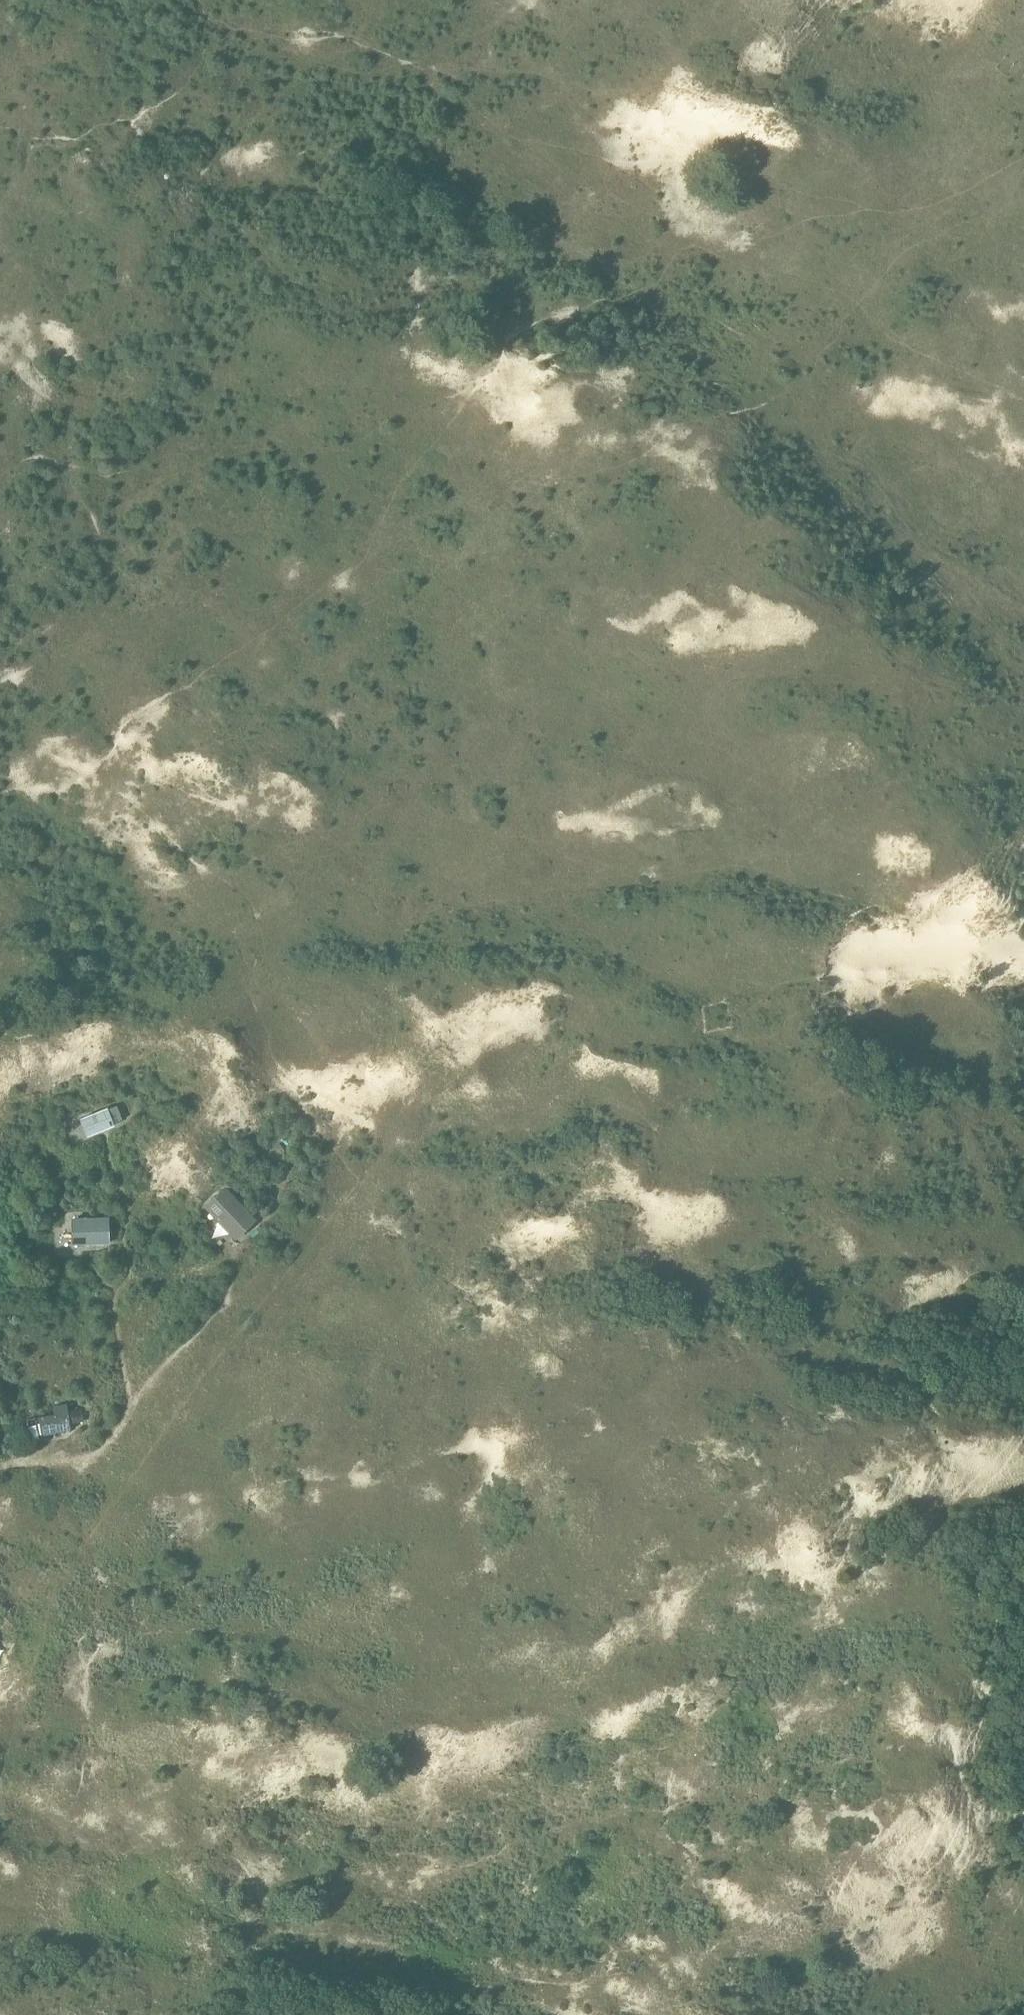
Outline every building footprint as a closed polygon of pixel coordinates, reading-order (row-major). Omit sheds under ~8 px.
[(114,1123),(123,1120),(118,1107),(109,1110),(108,1108),(79,1120),(86,1137),(116,1126),(114,1123)] [(203,1208),(236,1241),(256,1223),(225,1189),(203,1208)] [(72,1219),(72,1246),(110,1244),(110,1218),(72,1219)] [(38,1420),(42,1437),(71,1432),(66,1407),(52,1409),(54,1417),(38,1420)]
